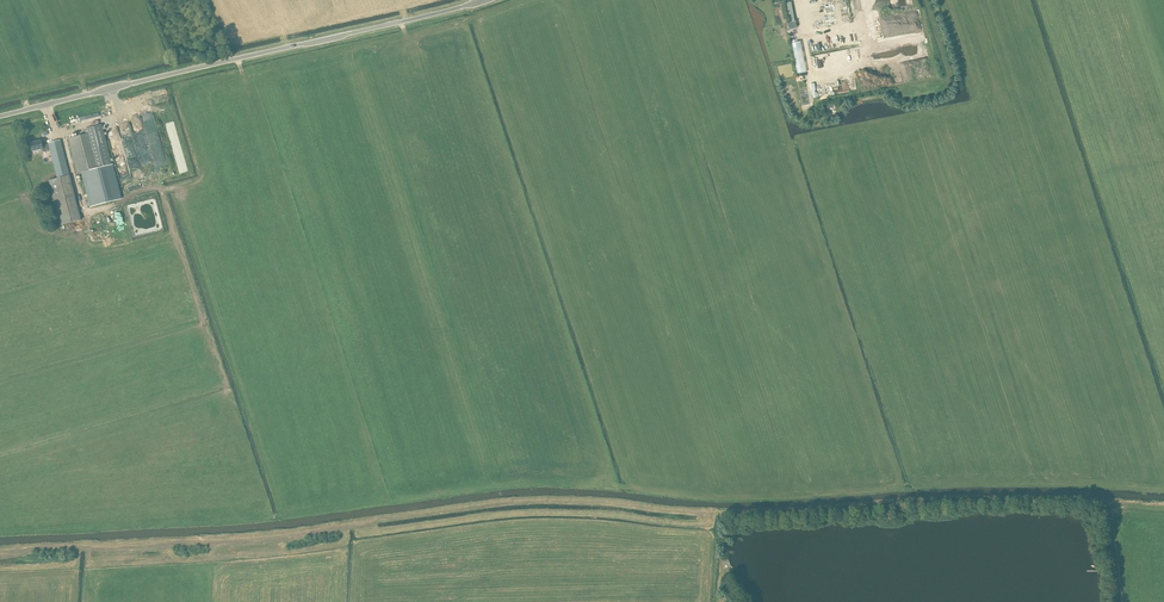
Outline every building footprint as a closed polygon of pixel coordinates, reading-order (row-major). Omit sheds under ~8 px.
[(843,22),(850,21),(848,6),(841,7),(843,22)] [(219,42),(217,35),(216,32),(211,33),(213,43),(219,42)] [(164,89),(151,92),(155,104),(168,101),(164,89)] [(165,160),(154,113),(130,118),(142,170),(154,167),(153,163),(165,160)] [(82,172),(91,207),(121,199),(112,165),(111,165),(101,125),(84,129),(86,134),(69,138),(77,173),(82,172)] [(81,220),(62,146),(60,140),(48,143),(49,145),(42,146),(41,140),(30,143),(32,152),(43,149),(44,152),(50,151),(57,179),(50,181),(60,225),(81,220)]
